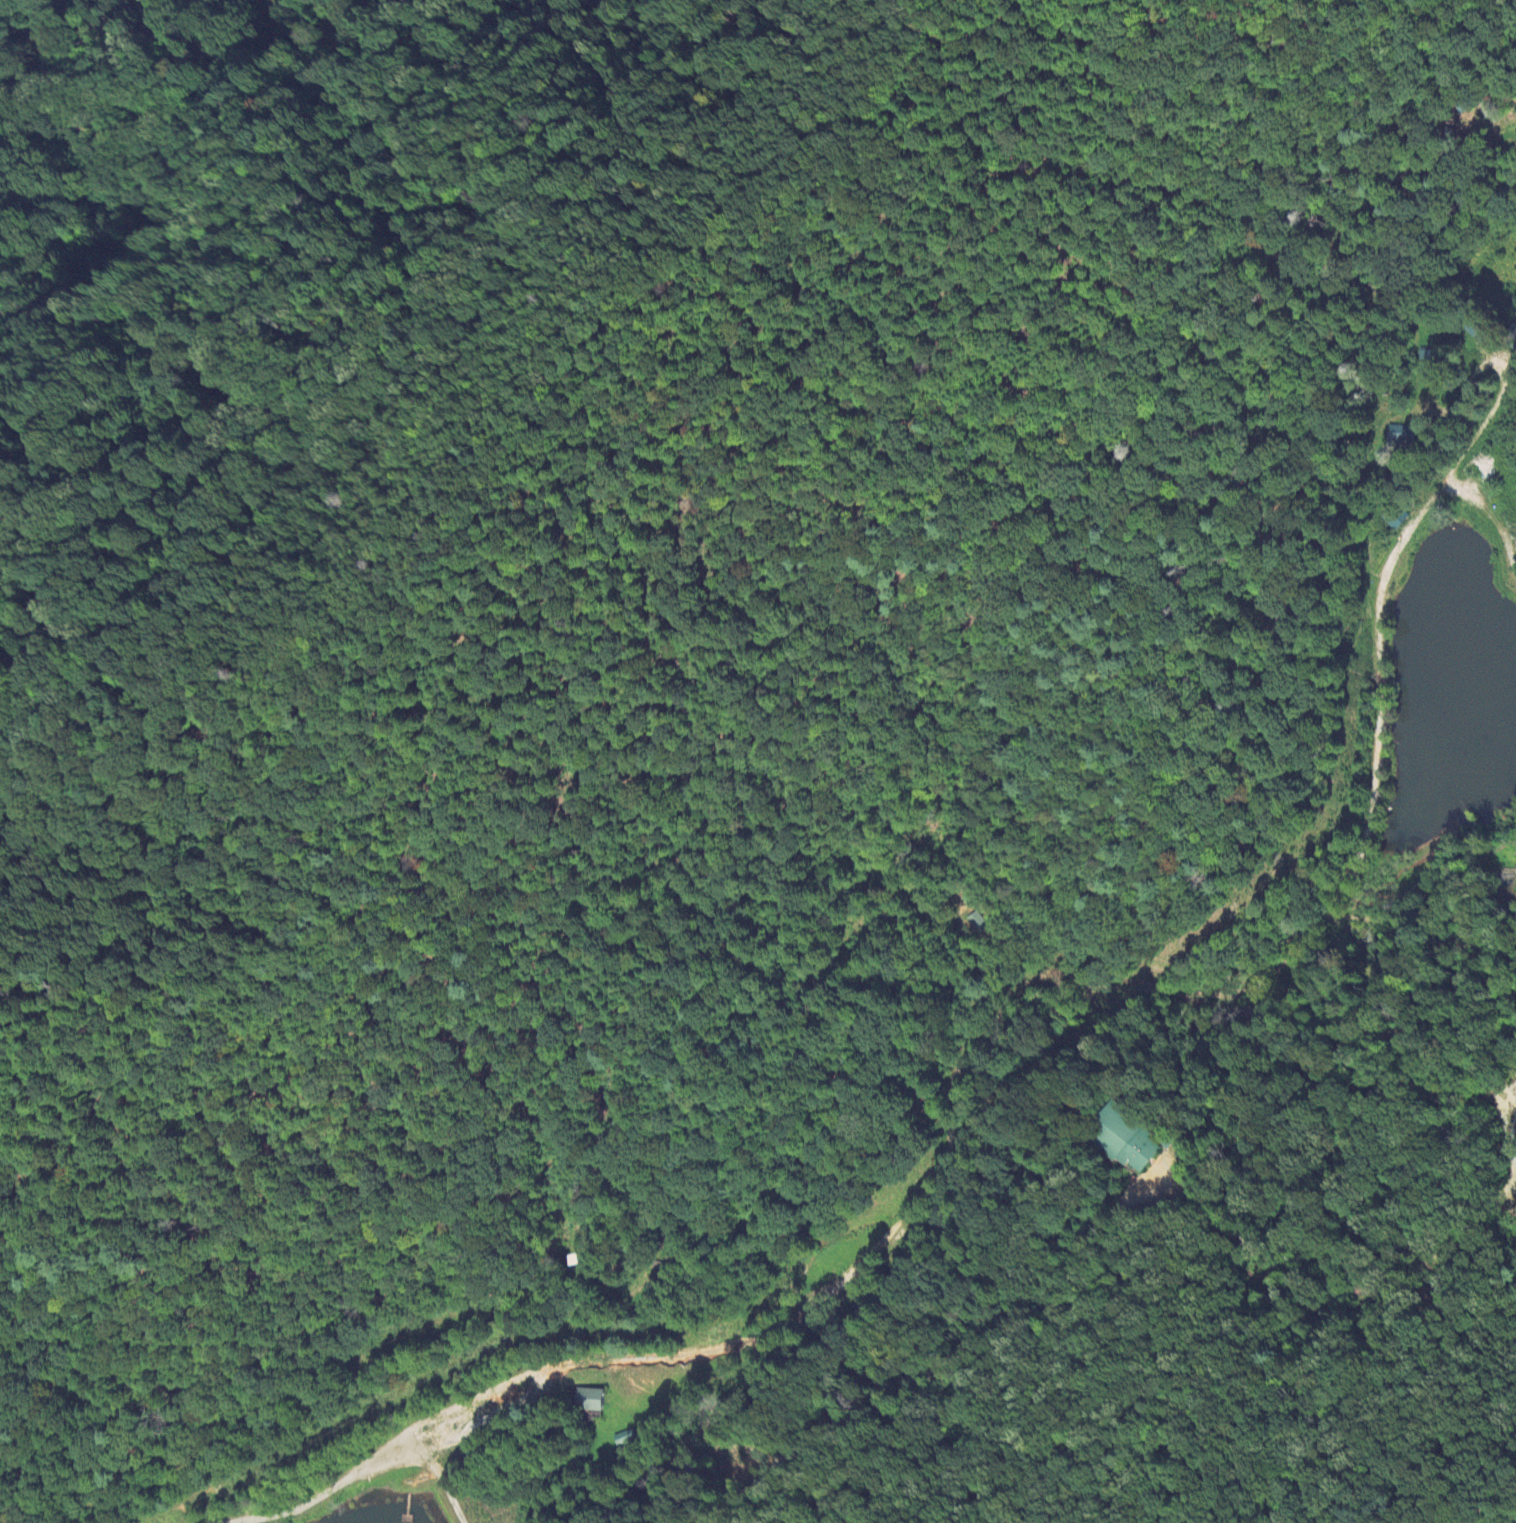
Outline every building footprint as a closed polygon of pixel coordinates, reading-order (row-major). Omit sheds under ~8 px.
[(1387,442),(1415,441),(1415,427),(1387,428),(1387,442)] [(978,911),(969,919),(983,935),(992,927),(978,911)] [(1162,1151),(1118,1106),(1089,1135),(1123,1170),(1128,1165),(1138,1175),(1162,1151)] [(580,1412),(602,1413),(602,1391),(580,1390),(580,1412)]
